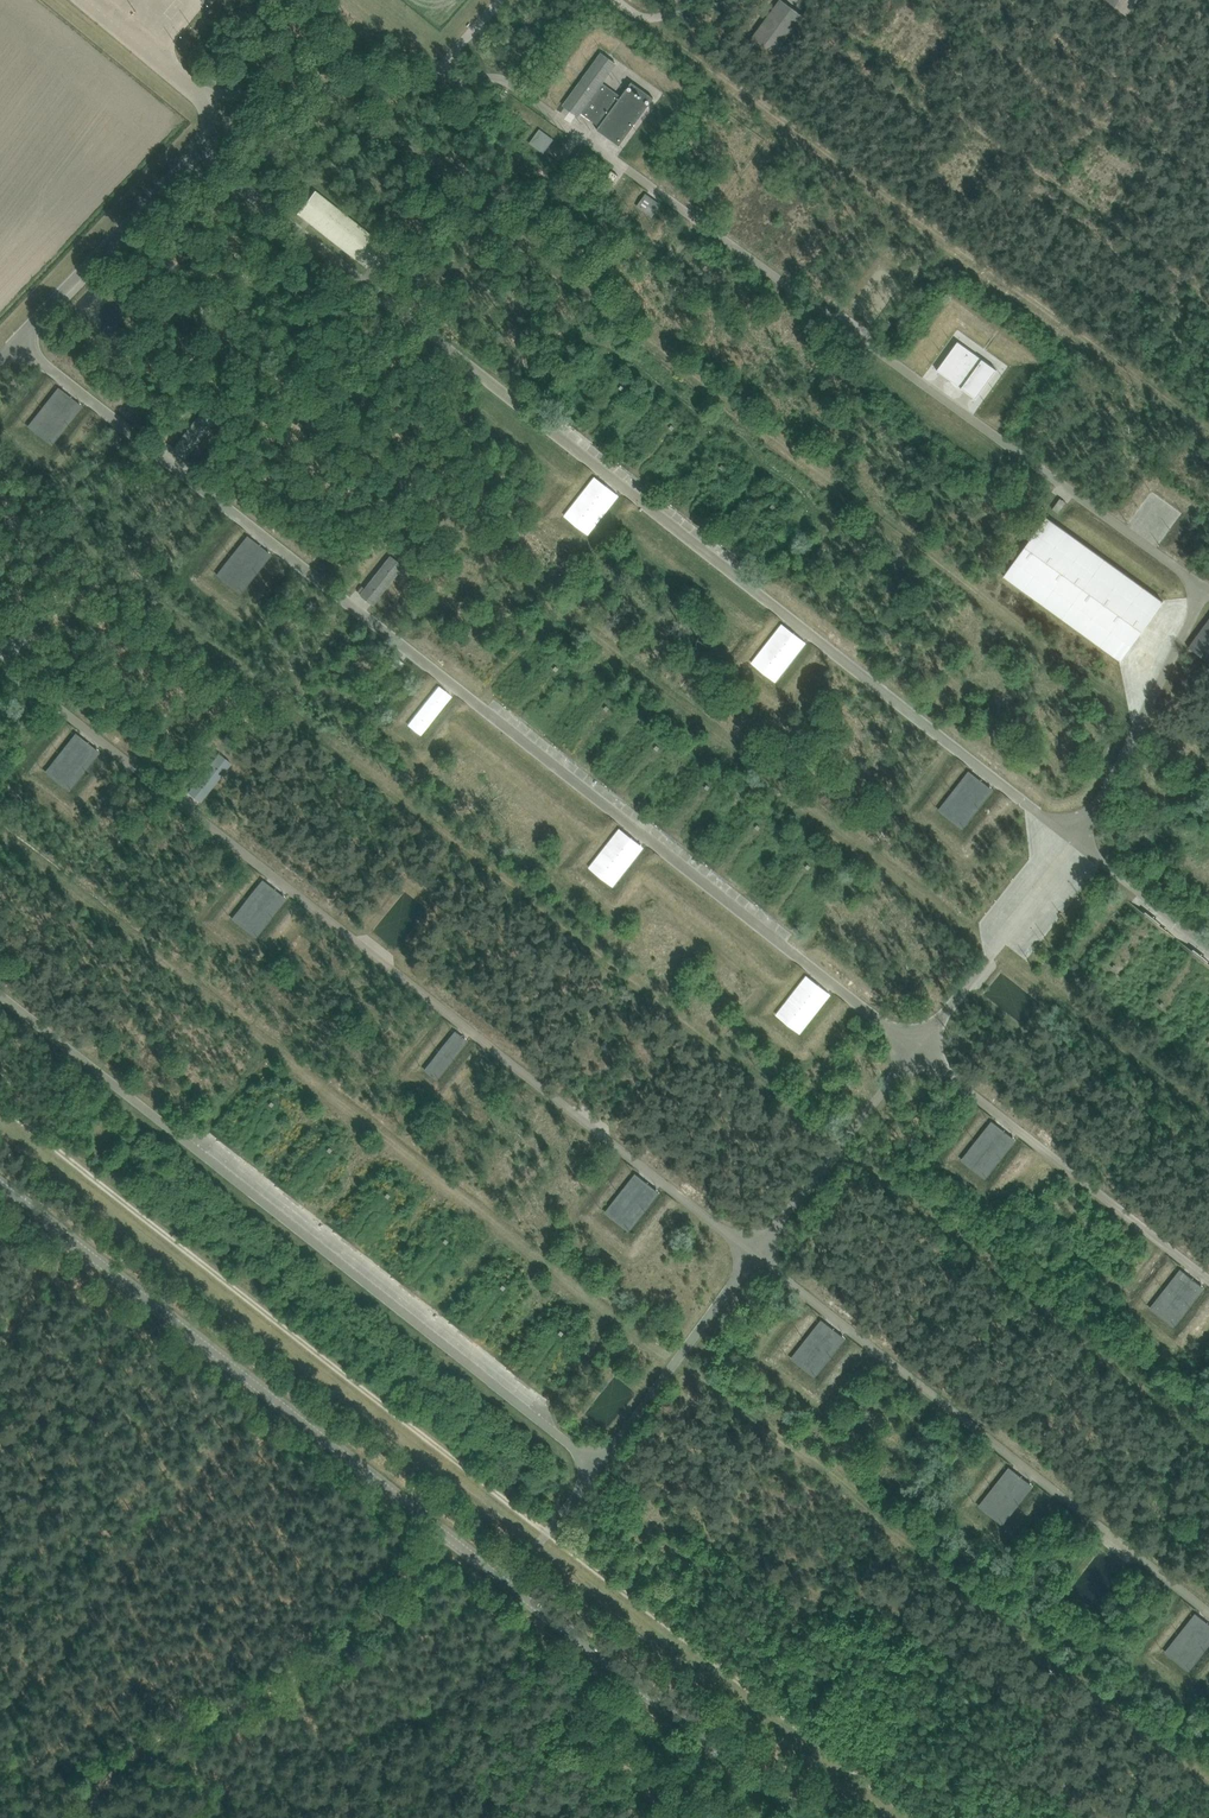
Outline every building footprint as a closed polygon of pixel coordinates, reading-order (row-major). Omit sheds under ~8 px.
[(785,0),(778,0),(753,35),(776,54),(805,15),(785,0)] [(1127,15),(1138,0),(1107,0),(1127,15)] [(565,107),(560,114),(571,122),(576,115),(579,116),(582,112),(599,126),(597,130),(620,146),(655,98),(632,81),(621,95),(603,83),(617,63),(601,52),(563,105),(565,107)] [(530,83),(522,78),(519,82),(527,87),(530,83)] [(427,98),(419,99),(420,108),(427,107),(427,99),(428,99),(427,98)] [(612,170),(596,192),(603,197),(619,175),(612,170)] [(315,191),(297,215),(373,275),(389,251),(315,191)] [(646,193),(637,206),(652,217),(661,204),(646,193)] [(678,257),(672,253),(663,265),(669,269),(678,257)] [(997,368),(958,340),(937,369),(952,380),(955,385),(956,385),(962,387),(976,397),(997,368)] [(58,387),(27,426),(52,446),(83,406),(58,387)] [(203,409),(173,448),(186,458),(216,419),(203,409)] [(620,496),(595,476),(564,515),(589,535),(620,496)] [(1053,509),(1058,513),(1066,502),(1060,498),(1053,509)] [(1120,661),(1163,601),(1047,517),(1004,576),(1120,661)] [(247,535),(216,575),(241,594),(272,554),(247,535)] [(390,555),(359,594),(373,605),(397,573),(401,577),(406,571),(403,567),(404,566),(390,555)] [(1189,646),(1208,660),(1208,619),(1189,646)] [(807,643),(782,623),(751,662),(776,682),(807,643)] [(404,663),(397,658),(392,665),(399,670),(404,663)] [(452,696),(439,685),(408,724),(421,736),(452,696)] [(44,772),(70,792),(100,752),(75,732),(44,772)] [(232,763),(219,752),(188,792),(201,803),(232,763)] [(963,829),(994,790),(969,770),(938,810),(963,829)] [(1127,784),(1137,789),(1140,782),(1130,778),(1127,784)] [(619,827),(588,867),(613,886),(644,847),(619,827)] [(287,899),(262,879),(231,918),(256,937),(287,899)] [(831,994),(806,975),(775,1014),(801,1033),(831,994)] [(454,1030),(423,1070),(436,1080),(467,1041),(454,1030)] [(1016,1140),(992,1120),(961,1159),(986,1179),(1016,1140)] [(660,1192),(635,1172),(605,1212),(629,1231),(660,1192)] [(1205,1288),(1180,1268),(1150,1308),(1174,1327),(1205,1288)] [(815,1377),(845,1338),(820,1318),(790,1358),(815,1377)] [(978,1505),(1003,1525),(1033,1486),(1009,1466),(978,1505)] [(1189,1671),(1208,1646),(1208,1623),(1196,1612),(1164,1652),(1189,1671)]
